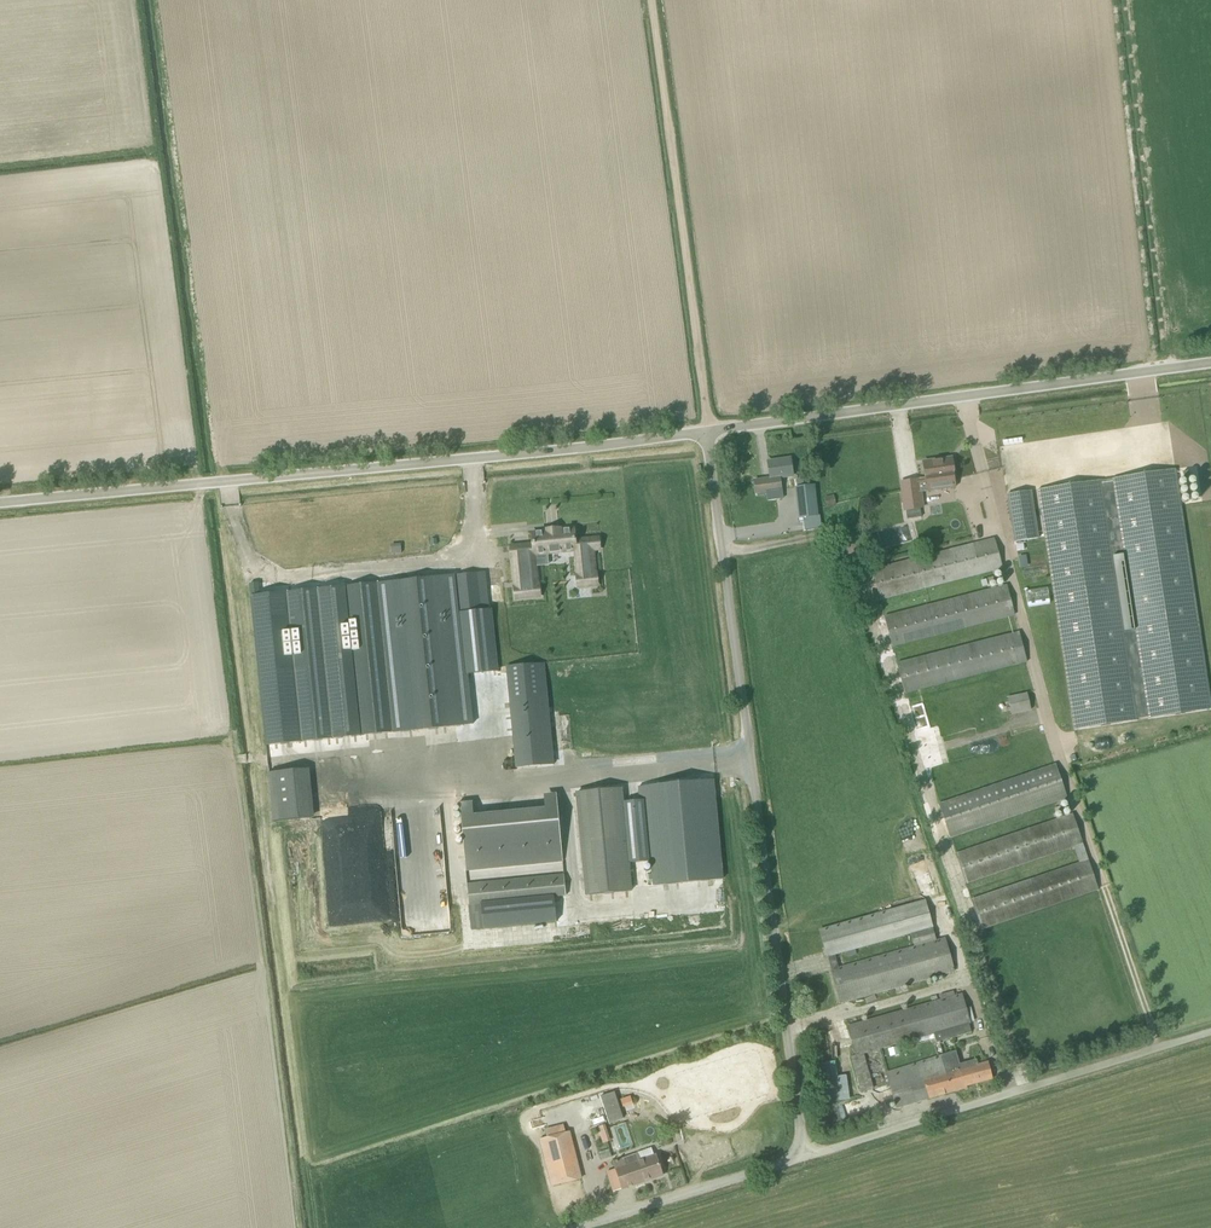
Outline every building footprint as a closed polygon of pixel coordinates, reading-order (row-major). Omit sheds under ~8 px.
[(754,481),(756,493),(779,490),(778,478),(793,476),(791,458),(768,461),(770,478),(754,481)] [(901,482),(907,520),(921,517),(920,510),(925,509),(922,492),(956,487),(952,458),(923,462),(925,478),(901,482)] [(732,472),(735,476),(740,473),(736,468),(732,472)] [(1002,524),(1011,523),(1002,469),(990,470),(993,487),(1002,485),(1003,494),(997,495),(1002,524)] [(1101,480),(1038,490),(1074,730),(1137,720),(1137,719),(1148,717),(1148,719),(1210,709),(1175,469),(1112,478),(1112,479),(1101,481),(1101,480)] [(794,489),(798,519),(817,516),(813,486),(794,489)] [(1007,494),(1014,542),(1038,538),(1031,491),(1007,494)] [(833,494),(824,497),(827,506),(836,504),(833,494)] [(512,562),(513,562),(515,587),(514,587),(515,599),(540,597),(539,585),(538,585),(535,555),(575,551),(578,575),(577,576),(578,587),(598,585),(596,574),(593,550),(600,550),(598,538),(575,540),(574,529),(561,530),(561,529),(545,530),(545,532),(532,533),(533,544),(510,546),(512,562)] [(994,538),(872,569),(880,601),(1002,570),(994,538)] [(402,545),(393,546),(394,553),(403,553),(402,545)] [(488,571),(457,574),(467,670),(497,668),(488,571)] [(388,582),(403,732),(463,726),(447,576),(388,582)] [(378,581),(346,584),(361,735),(393,732),(378,581)] [(258,583),(250,584),(251,594),(259,593),(258,583)] [(259,593),(251,594),(266,745),(361,735),(346,584),(259,593)] [(893,648),(1015,616),(1007,584),(885,616),(893,648)] [(906,694),(1028,663),(1019,631),(897,662),(906,694)] [(532,665),(507,667),(516,756),(517,768),(554,765),(552,752),(544,664),(532,665)] [(1031,711),(1027,693),(1007,697),(1011,715),(1031,711)] [(1055,764),(938,804),(950,840),(1068,800),(1055,764)] [(312,818),(307,769),(267,772),(272,822),(312,818)] [(713,780),(644,787),(645,800),(651,861),(653,886),(723,879),(713,780)] [(621,789),(576,793),(586,896),(631,891),(628,863),(622,802),(621,789)] [(457,803),(465,871),(502,867),(503,873),(547,868),(547,864),(562,862),(554,793),(541,795),(543,807),(473,815),(471,801),(457,803)] [(639,800),(622,802),(628,863),(651,861),(645,800),(639,800)] [(1079,863),(971,900),(982,931),(1099,891),(1072,814),(955,854),(966,885),(1074,848),(1079,863)] [(565,877),(469,886),(471,905),(481,904),(554,897),(567,895),(565,877)] [(554,897),(481,904),(483,929),(556,922),(554,897)] [(840,1004),(954,972),(946,938),(936,941),(926,901),(820,930),(840,1004)] [(872,1090),(863,1054),(934,1035),(936,1043),(971,1033),(969,1025),(970,1024),(962,993),(954,995),(953,991),(939,996),(940,1002),(847,1027),(855,1056),(852,1057),(861,1093),(872,1090)] [(890,1056),(899,1054),(897,1047),(888,1049),(890,1056)] [(987,1063),(978,1065),(976,1060),(960,1064),(956,1051),(886,1073),(896,1108),(966,1089),(965,1086),(991,1078),(987,1063)] [(834,1061),(817,1064),(822,1103),(832,1102),(831,1100),(848,1098),(845,1076),(836,1077),(834,1061)] [(652,1114),(649,1120),(658,1124),(661,1117),(652,1114)] [(604,1124),(592,1129),(599,1145),(611,1140),(604,1124)] [(568,1132),(541,1139),(549,1168),(577,1160),(569,1132),(568,1132)] [(615,1169),(607,1172),(609,1180),(613,1192),(662,1175),(659,1164),(655,1155),(654,1155),(651,1149),(637,1153),(613,1161),(615,1169)]
